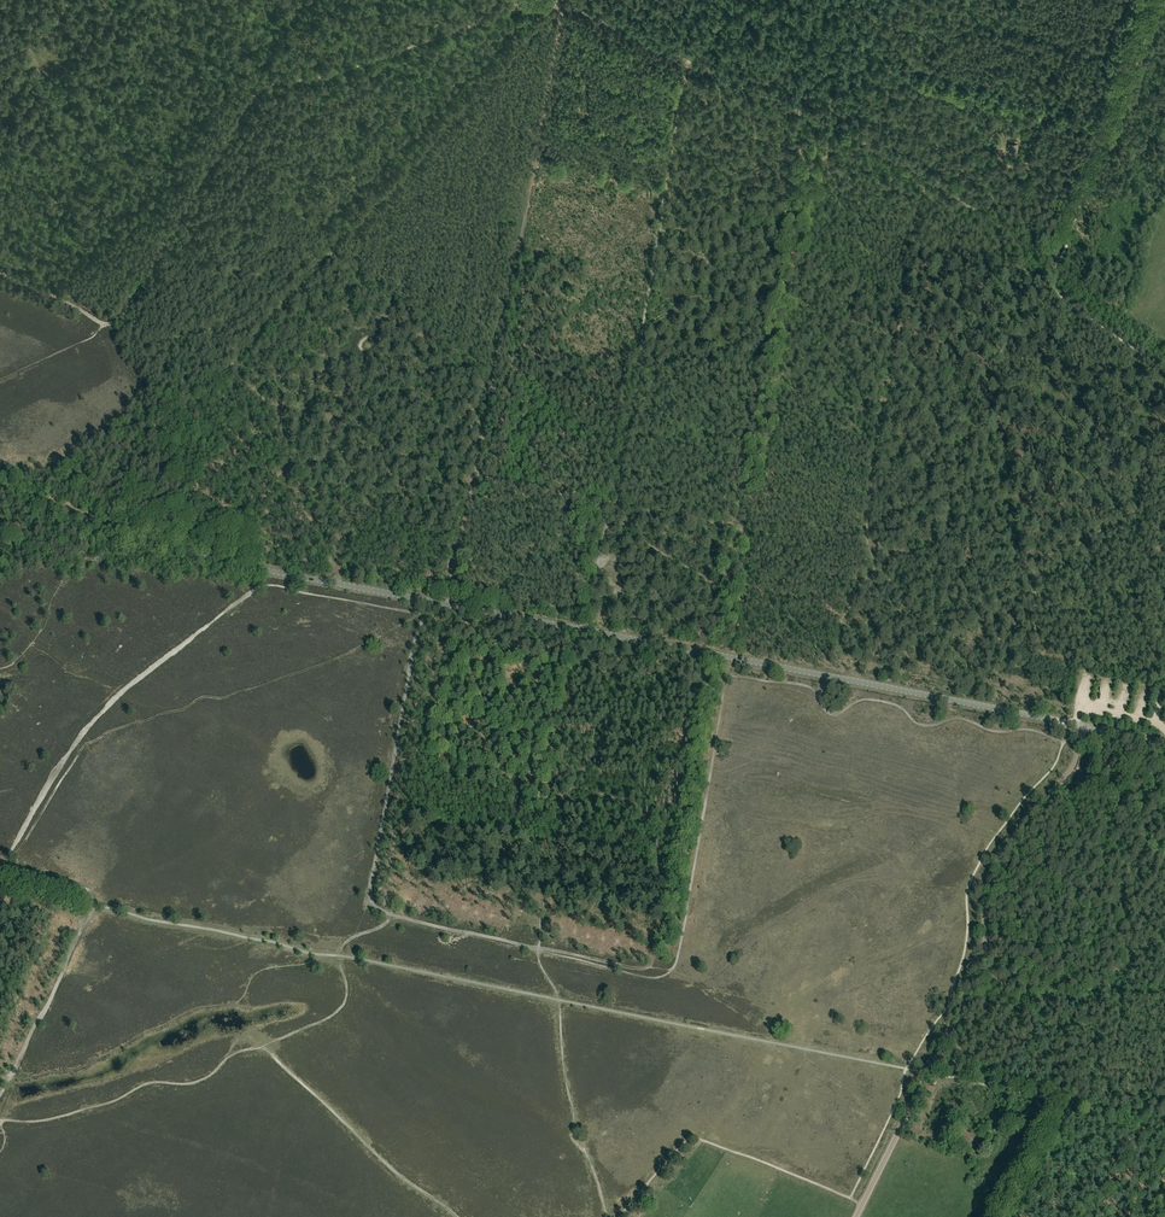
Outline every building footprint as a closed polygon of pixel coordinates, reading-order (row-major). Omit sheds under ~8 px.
[(1089,780),(1088,780),(1092,777),(1091,776),(1088,777),(1087,774),(1077,777),(1079,784),(1089,780)] [(1017,1135),(1023,1128),(1021,1125),(1014,1132),(1017,1135)] [(1022,1142),(1012,1140),(1011,1145),(1009,1145),(1008,1148),(1010,1148),(1009,1154),(1018,1156),(1022,1142)]
